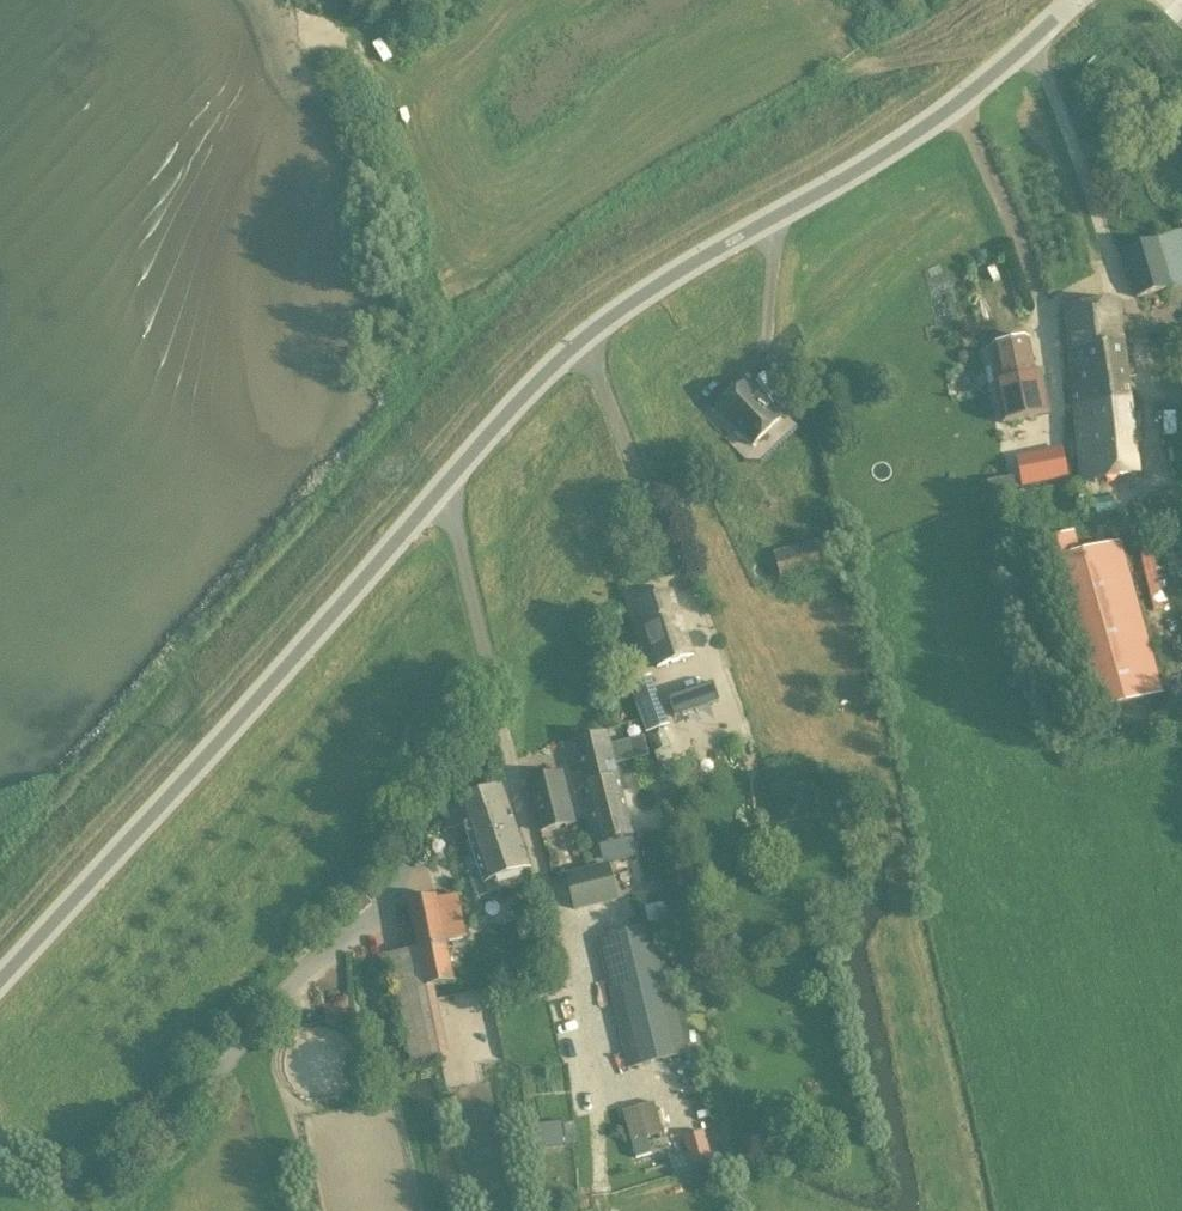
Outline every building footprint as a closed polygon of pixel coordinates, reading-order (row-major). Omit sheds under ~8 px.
[(1171,288),(1181,285),(1181,230),(1181,229),(1157,236),(1171,288)] [(1136,298),(1169,288),(1155,240),(1123,249),(1136,298)] [(1119,302),(1064,308),(1069,351),(1123,344),(1124,344),(1119,302)] [(1003,424),(1049,414),(1041,375),(1035,376),(1028,340),(987,348),(1003,424)] [(1123,344),(1069,351),(1083,482),(1137,476),(1123,344)] [(747,380),(715,410),(751,448),(783,418),(747,380)] [(1009,478),(1023,476),(1017,446),(1004,449),(1009,478)] [(1069,477),(1063,449),(1021,457),(1027,485),(1069,477)] [(1084,554),(1079,532),(1045,540),(1090,715),(1161,696),(1123,544),(1084,554)] [(781,579),(828,567),(821,539),(774,551),(781,579)] [(657,668),(693,656),(670,593),(634,606),(657,668)] [(711,680),(666,696),(672,714),(718,698),(711,680)] [(608,734),(573,743),(599,846),(633,838),(634,838),(616,765),(649,756),(646,743),(630,747),(628,741),(611,745),(608,734)] [(573,823),(561,774),(526,782),(538,832),(573,823)] [(484,884),(530,868),(502,786),(458,801),(459,806),(441,812),(447,831),(464,825),(484,884)] [(585,871),(593,906),(615,901),(606,866),(585,871)] [(575,911),(593,906),(585,871),(566,876),(575,911)] [(437,901),(436,896),(407,903),(417,949),(388,955),(412,1063),(442,1056),(427,988),(454,982),(447,950),(445,943),(467,939),(459,896),(437,901)] [(628,1069),(687,1054),(655,924),(596,938),(628,1069)] [(639,1106),(623,1111),(631,1143),(635,1158),(652,1153),(648,1139),(663,1135),(655,1102),(639,1106)]
